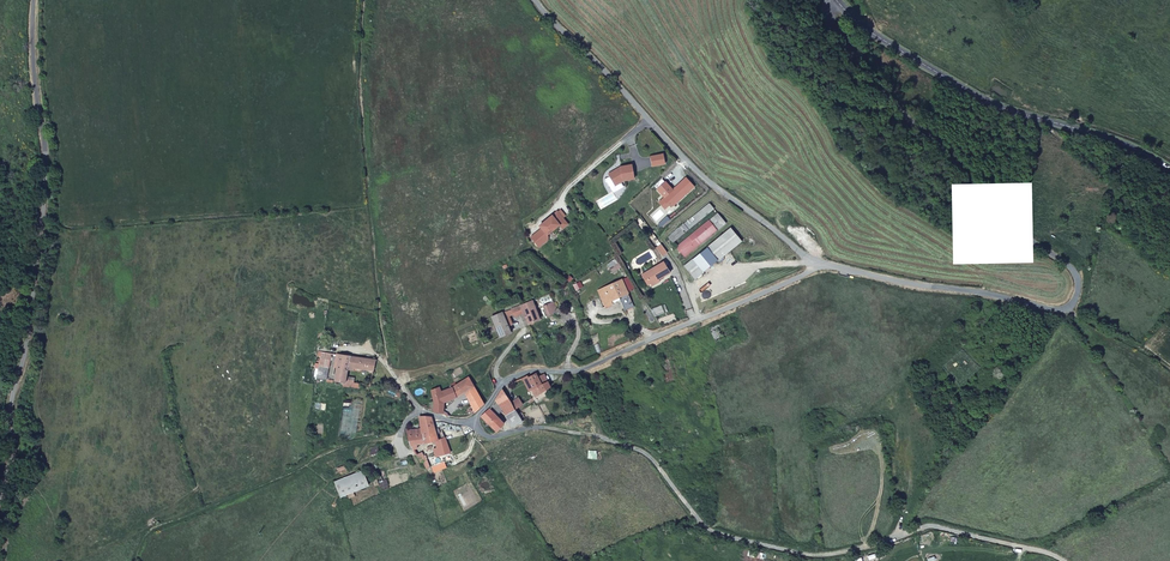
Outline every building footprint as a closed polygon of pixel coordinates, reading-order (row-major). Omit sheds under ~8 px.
[(664,153),(651,156),(653,165),(666,163),(664,153)] [(616,170),(607,174),(609,177),(614,184),(615,186),(623,181),(634,179),(631,165),(621,167),(621,169),(616,170)] [(614,184),(609,177),(604,180),(609,187),(614,184)] [(694,187),(686,178),(675,187),(676,188),(674,190),(674,189),(672,190),(665,182),(657,189),(664,197),(662,199),(668,206),(673,206),(694,187)] [(668,206),(662,199),(658,203),(664,209),(668,206)] [(714,209),(709,203),(668,237),(672,243),(714,209)] [(556,211),(538,226),(540,229),(545,236),(558,226),(561,229),(567,225),(556,211)] [(726,223),(717,213),(676,248),(684,258),(726,223)] [(742,242),(730,228),(683,266),(695,280),(742,242)] [(545,236),(540,229),(529,237),(536,247),(547,238),(545,236)] [(667,253),(661,245),(656,248),(662,256),(667,253)] [(668,271),(663,263),(644,275),(649,283),(659,277),(668,271)] [(660,279),(659,277),(649,283),(646,284),(648,286),(660,279)] [(621,280),(597,291),(605,307),(612,304),(610,302),(618,298),(624,311),(633,307),(627,294),(621,280)] [(522,314),(527,325),(537,320),(529,302),(519,306),(522,314)] [(550,303),(541,308),(545,317),(551,315),(553,310),(550,303)] [(513,318),(522,314),(519,306),(510,310),(512,315),(513,318)] [(502,313),(490,318),(498,338),(510,333),(507,327),(512,325),(508,316),(512,315),(510,310),(502,313)] [(735,334),(729,320),(710,329),(716,343),(735,334)] [(328,380),(331,354),(320,352),(316,378),(328,380)] [(336,381),(345,382),(346,378),(347,369),(349,357),(340,355),(336,381)] [(372,371),(374,360),(349,357),(347,369),(353,370),(353,368),(372,371)] [(527,378),(522,380),(529,392),(532,391),(535,398),(541,394),(551,388),(549,385),(544,376),(539,378),(536,375),(528,379),(527,378)] [(345,382),(344,387),(359,390),(359,384),(352,383),(353,379),(346,378),(345,382)] [(474,412),(484,404),(467,378),(450,388),(440,392),(438,388),(430,391),(433,401),(433,410),(442,413),(444,403),(455,398),(463,394),(474,412)] [(515,411),(511,404),(503,390),(496,402),(502,412),(505,417),(515,411)] [(520,399),(511,404),(515,411),(525,405),(520,399)] [(496,402),(490,410),(496,417),(502,412),(496,402)] [(481,419),(496,434),(506,427),(496,417),(490,410),(481,419)] [(524,424),(518,415),(515,411),(505,417),(505,418),(512,429),(515,429),(524,424)] [(441,456),(449,453),(445,439),(438,442),(430,419),(418,418),(420,430),(407,432),(410,447),(435,443),(437,449),(434,450),(436,458),(441,456)] [(369,449),(371,457),(380,454),(377,446),(369,449)] [(423,464),(427,470),(432,469),(426,457),(425,457),(423,454),(416,455),(418,458),(420,457),(423,464)] [(363,471),(335,483),(342,499),(369,487),(363,471)] [(380,490),(389,487),(385,474),(380,476),(382,482),(379,483),(380,490)]
